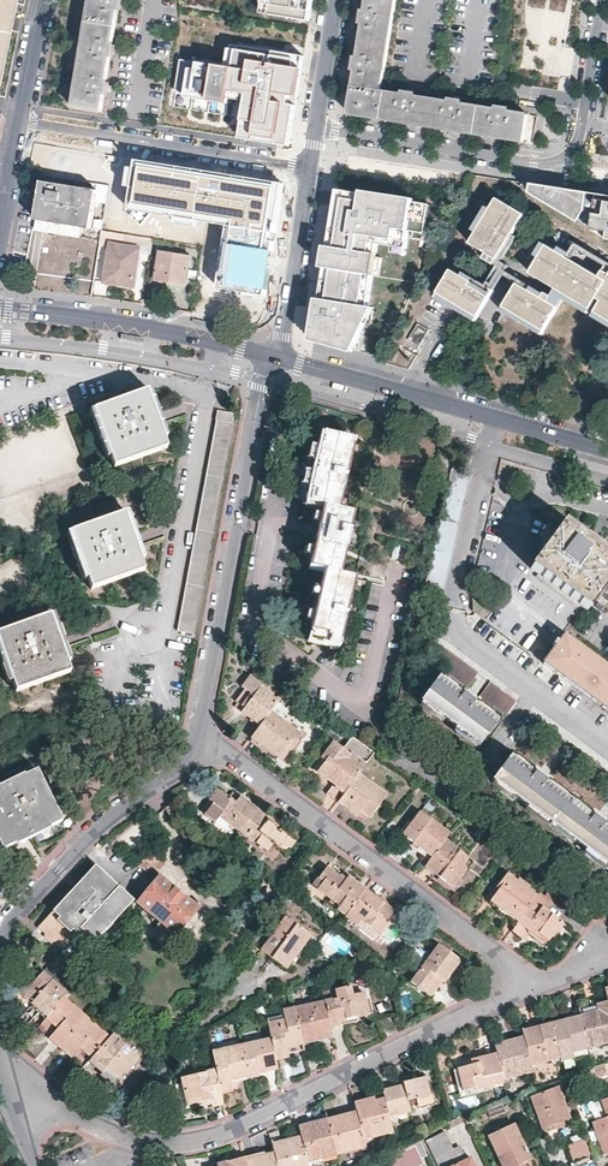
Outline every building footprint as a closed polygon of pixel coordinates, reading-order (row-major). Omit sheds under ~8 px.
[(17,0),(0,0),(0,89),(17,0)] [(108,88),(109,83),(107,82),(111,57),(113,57),(114,52),(115,45),(113,45),(118,10),(121,11),(122,5),(123,0),(91,0),(80,67),(73,112),(101,116),(105,94),(107,94),(108,88)] [(261,14),(310,21),(313,0),(263,0),(261,14)] [(527,114),(508,111),(508,108),(503,107),(497,106),(497,109),(461,103),(461,100),(454,99),(450,99),(450,101),(415,96),(416,93),(409,92),(404,91),(403,94),(381,90),(383,77),(396,0),(368,0),(366,11),(363,10),(362,17),(361,22),(364,23),(358,57),(356,57),(355,63),(354,69),(356,69),(351,100),(349,114),(523,142),(527,114)] [(203,54),(185,58),(177,104),(244,116),(241,130),(287,138),(303,49),(238,37),(234,60),(203,54)] [(545,73),(571,76),(574,49),(548,46),(545,73)] [(287,185),(139,163),(129,233),(225,247),(217,302),(269,310),(287,185)] [(42,181),(41,188),(52,189),(53,183),(42,181)] [(52,211),(38,208),(36,219),(91,228),(97,190),(53,183),(52,189),(41,188),(39,200),(54,202),(52,211)] [(585,225),(590,194),(537,185),(534,195),(585,225)] [(312,335),(358,348),(363,319),(366,303),(367,296),(361,295),(364,281),(369,282),(371,273),(374,254),(368,253),(370,240),(376,241),(394,244),(404,246),(407,228),(412,229),(423,231),(428,201),(336,186),(312,335)] [(600,195),(590,194),(585,225),(594,231),(598,206),(607,207),(607,196),(600,195)] [(513,234),(526,214),(518,209),(498,197),(492,208),(487,205),(473,229),(477,231),(471,242),(483,250),(480,255),(490,261),(495,264),(499,258),(513,234)] [(39,200),(38,208),(52,211),(54,202),(39,200)] [(598,206),(594,231),(607,240),(607,207),(598,206)] [(423,231),(412,229),(411,236),(422,238),(423,231)] [(499,258),(502,260),(517,236),(513,234),(499,258)] [(374,254),(376,241),(370,240),(368,253),(374,254)] [(136,267),(139,247),(111,242),(104,280),(131,285),(134,266),(136,267)] [(538,260),(548,244),(543,242),(534,257),(538,260)] [(601,276),(587,268),(585,272),(566,260),(568,257),(558,250),(548,244),(538,260),(531,272),(551,284),(545,294),(550,297),(548,301),(518,283),(502,310),(542,334),(558,307),(564,298),(581,309),(588,313),(596,299),(597,297),(602,300),(593,316),(607,325),(607,281),(601,276)] [(560,247),(558,250),(568,257),(570,253),(560,247)] [(184,285),(189,255),(159,251),(155,281),(184,285)] [(380,255),(374,254),(371,273),(377,274),(380,255)] [(568,257),(566,260),(585,272),(587,268),(568,257)] [(490,297),(494,289),(493,288),(475,277),(472,281),(452,268),(446,278),(438,291),(439,292),(436,296),(476,320),(478,316),(490,297)] [(550,297),(545,294),(521,279),(518,283),(548,301),(550,297)] [(367,296),(369,282),(364,281),(361,295),(367,296)] [(372,304),(366,303),(363,319),(369,320),(372,304)] [(419,345),(429,329),(418,322),(408,339),(419,345)] [(234,329),(218,326),(217,331),(233,334),(234,329)] [(140,360),(120,356),(119,362),(139,365),(140,360)] [(114,467),(167,448),(147,392),(94,410),(109,453),(109,454),(114,467)] [(216,421),(232,424),(233,414),(218,411),(216,421)] [(214,429),(230,432),(232,424),(216,421),(214,429)] [(213,437),(229,440),(230,432),(214,429),(213,437)] [(347,613),(355,579),(340,575),(354,513),(339,510),(354,441),(324,434),(320,453),(312,451),(310,460),(317,462),(315,471),(314,479),(306,477),(305,486),(312,488),(308,504),(322,508),(320,517),(313,515),(311,525),(318,526),(315,539),(313,550),(306,549),(304,558),(311,560),(309,569),(323,572),(320,590),(312,588),(311,597),(318,599),(316,608),(314,615),(307,614),(305,622),(312,624),(308,641),(339,648),(346,618),(342,617),(343,612),(347,613)] [(212,445),(228,448),(229,440),(213,437),(212,445)] [(210,452),(226,455),(228,448),(212,445),(210,452)] [(209,460),(225,463),(226,455),(210,452),(209,460)] [(207,468),(224,471),(225,463),(209,460),(207,468)] [(442,491),(447,468),(437,466),(432,489),(442,491)] [(206,476),(222,479),(224,471),(207,468),(206,476)] [(205,484),(221,487),(222,479),(206,476),(205,484)] [(203,491),(219,494),(221,487),(205,484),(203,491)] [(202,499),(218,502),(219,494),(203,491),(202,499)] [(200,507),(217,510),(218,502),(202,499),(200,507)] [(199,514),(215,517),(217,510),(200,507),(199,514)] [(145,570),(125,514),(71,533),(78,554),(79,554),(91,590),(145,570)] [(198,522),(214,525),(215,517),(199,514),(198,522)] [(196,529),(213,533),(214,525),(198,522),(196,529)] [(529,567),(586,609),(607,579),(607,559),(560,524),(529,567)] [(195,537),(211,540),(213,533),(196,529),(195,537)] [(193,545),(210,548),(211,540),(195,537),(193,545)] [(192,552),(208,555),(210,548),(193,545),(192,552)] [(190,561),(207,564),(208,555),(192,552),(190,561)] [(189,569),(205,572),(207,564),(190,561),(189,569)] [(187,576),(204,579),(205,572),(189,569),(187,576)] [(186,583),(203,587),(204,579),(187,576),(186,583)] [(185,591),(201,594),(203,587),(186,583),(185,591)] [(184,598),(200,601),(201,594),(185,591),(184,598)] [(182,607),(199,610),(200,601),(184,598),(182,607)] [(181,615),(197,618),(199,610),(182,607),(181,615)] [(179,621),(196,625),(197,618),(181,615),(179,621)] [(50,616),(0,634),(0,648),(16,692),(71,672),(50,616)] [(179,621),(178,630),(195,633),(196,625),(179,621)] [(478,674),(426,635),(416,648),(450,673),(468,686),(478,674)] [(565,636),(563,635),(557,643),(554,642),(552,645),(554,647),(542,663),(607,711),(607,668),(565,636)] [(270,712),(281,697),(278,695),(275,699),(261,688),(262,685),(250,676),(242,687),(244,690),(236,701),(238,703),(245,708),(242,712),(259,726),(270,712)] [(479,746),(496,722),(472,704),(475,701),(470,697),(464,693),(462,696),(437,678),(420,702),(462,733),(462,734),(479,746)] [(507,715),(516,702),(490,682),(480,696),(507,715)] [(239,710),(242,712),(245,708),(238,703),(235,707),(239,710)] [(301,735),(270,712),(259,726),(250,738),(280,760),(283,762),(301,735)] [(560,736),(528,713),(517,726),(518,727),(534,738),(534,739),(550,750),(560,736)] [(334,785),(345,793),(359,775),(366,765),(334,742),(313,769),(330,782),(334,785)] [(596,823),(598,820),(593,816),(588,812),(586,815),(543,783),(533,776),(535,773),(529,768),(525,766),(523,768),(510,759),(492,782),(565,836),(607,867),(607,831),(596,823)] [(0,792),(0,851),(15,844),(14,842),(23,837),(28,835),(30,838),(37,835),(35,831),(48,825),(50,828),(64,821),(38,770),(25,776),(27,780),(13,786),(11,782),(1,787),(3,791),(0,792)] [(345,793),(338,802),(356,816),(358,817),(364,809),(373,815),(387,796),(359,775),(345,793)] [(338,802),(345,793),(334,785),(328,794),(338,802)] [(239,831),(256,808),(240,797),(235,803),(227,798),(222,793),(217,789),(208,800),(213,805),(205,815),(215,823),(220,817),(239,831)] [(233,791),(227,798),(235,803),(240,797),(233,791)] [(173,820),(181,814),(173,804),(165,810),(173,820)] [(270,820),(256,808),(239,831),(267,852),(274,844),(277,847),(287,835),(282,832),(277,828),(269,822),(270,820)] [(444,840),(449,834),(420,812),(403,835),(407,838),(432,857),(444,840)] [(279,826),(270,820),(269,822),(277,828),(279,826)] [(469,858),(444,840),(432,857),(425,867),(441,879),(452,887),(466,868),(462,866),(469,858)] [(151,854),(139,866),(153,878),(155,876),(165,865),(151,854)] [(86,924),(119,888),(109,879),(95,866),(44,922),(39,927),(63,950),(77,934),(86,924)] [(345,915),(345,916),(365,890),(348,878),(345,882),(338,877),(326,868),(319,878),(323,883),(318,889),(341,906),(338,910),(345,915)] [(519,923),(537,898),(527,890),(529,887),(519,880),(517,882),(506,875),(499,884),(501,886),(490,901),(496,906),(499,908),(500,907),(510,914),(509,916),(519,923)] [(166,886),(159,879),(138,903),(174,934),(175,934),(180,938),(183,940),(194,928),(187,921),(196,910),(166,886)] [(544,897),(540,894),(537,898),(519,923),(529,930),(531,932),(537,937),(539,934),(548,941),(562,922),(547,911),(552,903),(559,908),(566,898),(551,887),(544,897)] [(92,947),(124,912),(134,901),(119,888),(86,924),(77,934),(92,947)] [(365,890),(345,916),(357,926),(361,921),(380,935),(389,923),(387,921),(394,912),(378,900),(365,890)] [(286,969),(311,935),(286,916),(261,950),(270,957),(286,969)] [(519,923),(512,932),(523,939),(529,930),(519,923)] [(444,983),(460,961),(439,946),(423,966),(412,983),(426,993),(429,989),(437,978),(444,983)] [(66,996),(68,995),(42,973),(37,979),(33,977),(25,986),(19,992),(48,1018),(66,996)] [(337,999),(324,1002),(330,1028),(340,1025),(339,1021),(354,1018),(369,1014),(364,993),(352,996),(350,987),(336,991),(337,999)] [(60,1048),(88,1016),(66,996),(48,1018),(40,1026),(52,1035),(50,1038),(54,1042),(60,1048)] [(324,1002),(295,1008),(298,1022),(304,1044),(315,1041),(332,1037),(330,1028),(324,1002)] [(578,1010),(580,1016),(587,1047),(607,1042),(607,1006),(607,1002),(591,1006),(578,1010)] [(284,1020),(267,1024),(271,1038),(276,1060),(284,1058),(288,1056),(287,1048),(304,1044),(298,1022),(295,1008),(282,1011),(284,1020)] [(75,1056),(85,1065),(89,1061),(111,1036),(88,1016),(60,1048),(67,1053),(72,1058),(75,1056)] [(562,1021),(550,1024),(559,1058),(560,1061),(574,1058),(572,1052),(587,1047),(580,1016),(562,1021)] [(530,1030),(522,1032),(523,1038),(530,1065),(559,1058),(550,1024),(530,1030)] [(111,1036),(89,1061),(96,1068),(103,1073),(106,1069),(118,1079),(123,1073),(139,1056),(114,1034),(111,1036)] [(271,1038),(241,1045),(248,1077),(249,1080),(260,1077),(259,1074),(262,1073),(278,1070),(276,1060),(271,1038)] [(506,1042),(495,1045),(497,1054),(503,1080),(532,1073),(530,1065),(523,1038),(506,1042)] [(248,1077),(241,1045),(212,1051),(216,1070),(222,1094),(233,1091),(231,1081),(233,1080),(248,1077)] [(503,1080),(497,1054),(462,1063),(457,1064),(463,1092),(474,1089),(474,1091),(504,1084),(503,1080)] [(143,1060),(139,1056),(123,1073),(128,1077),(143,1060)] [(604,1070),(602,1063),(593,1067),(565,1076),(569,1086),(577,1083),(577,1084),(586,1081),(587,1080),(587,1077),(592,1075),(604,1070)] [(213,1106),(224,1103),(222,1094),(216,1070),(182,1077),(189,1106),(204,1102),(211,1100),(213,1106)] [(384,1099),(389,1118),(404,1114),(402,1103),(412,1100),(413,1104),(431,1100),(425,1077),(404,1083),(404,1087),(391,1090),(390,1086),(381,1089),(384,1099)] [(554,1129),(562,1126),(561,1121),(569,1118),(558,1086),(531,1096),(544,1132),(554,1129)] [(598,1099),(606,1119),(594,1123),(606,1155),(607,1154),(607,1095),(598,1099)] [(363,1139),(392,1132),(389,1118),(384,1099),(375,1101),(374,1097),(367,1099),(353,1103),(356,1112),(360,1129),(363,1139)] [(338,1117),(327,1119),(336,1154),(365,1146),(363,1139),(360,1129),(356,1112),(338,1117)] [(300,1136),(307,1161),(336,1154),(327,1119),(312,1123),(298,1127),(300,1136)] [(530,1159),(514,1125),(489,1137),(503,1165),(515,1165),(522,1163),(530,1159)] [(471,1158),(467,1160),(460,1146),(453,1148),(445,1131),(428,1140),(430,1146),(440,1165),(475,1165),(471,1158)] [(307,1161),(300,1136),(283,1141),(272,1144),(274,1152),(277,1165),(308,1165),(307,1161)] [(418,1138),(400,1147),(402,1152),(383,1161),(385,1165),(419,1165),(423,1164),(421,1160),(427,1157),(418,1138)] [(589,1155),(583,1140),(568,1145),(573,1160),(589,1155)] [(245,1160),(247,1165),(277,1165),(274,1152),(256,1157),(245,1160)] [(244,1157),(221,1163),(216,1164),(216,1165),(247,1165),(245,1160),(244,1157)]
